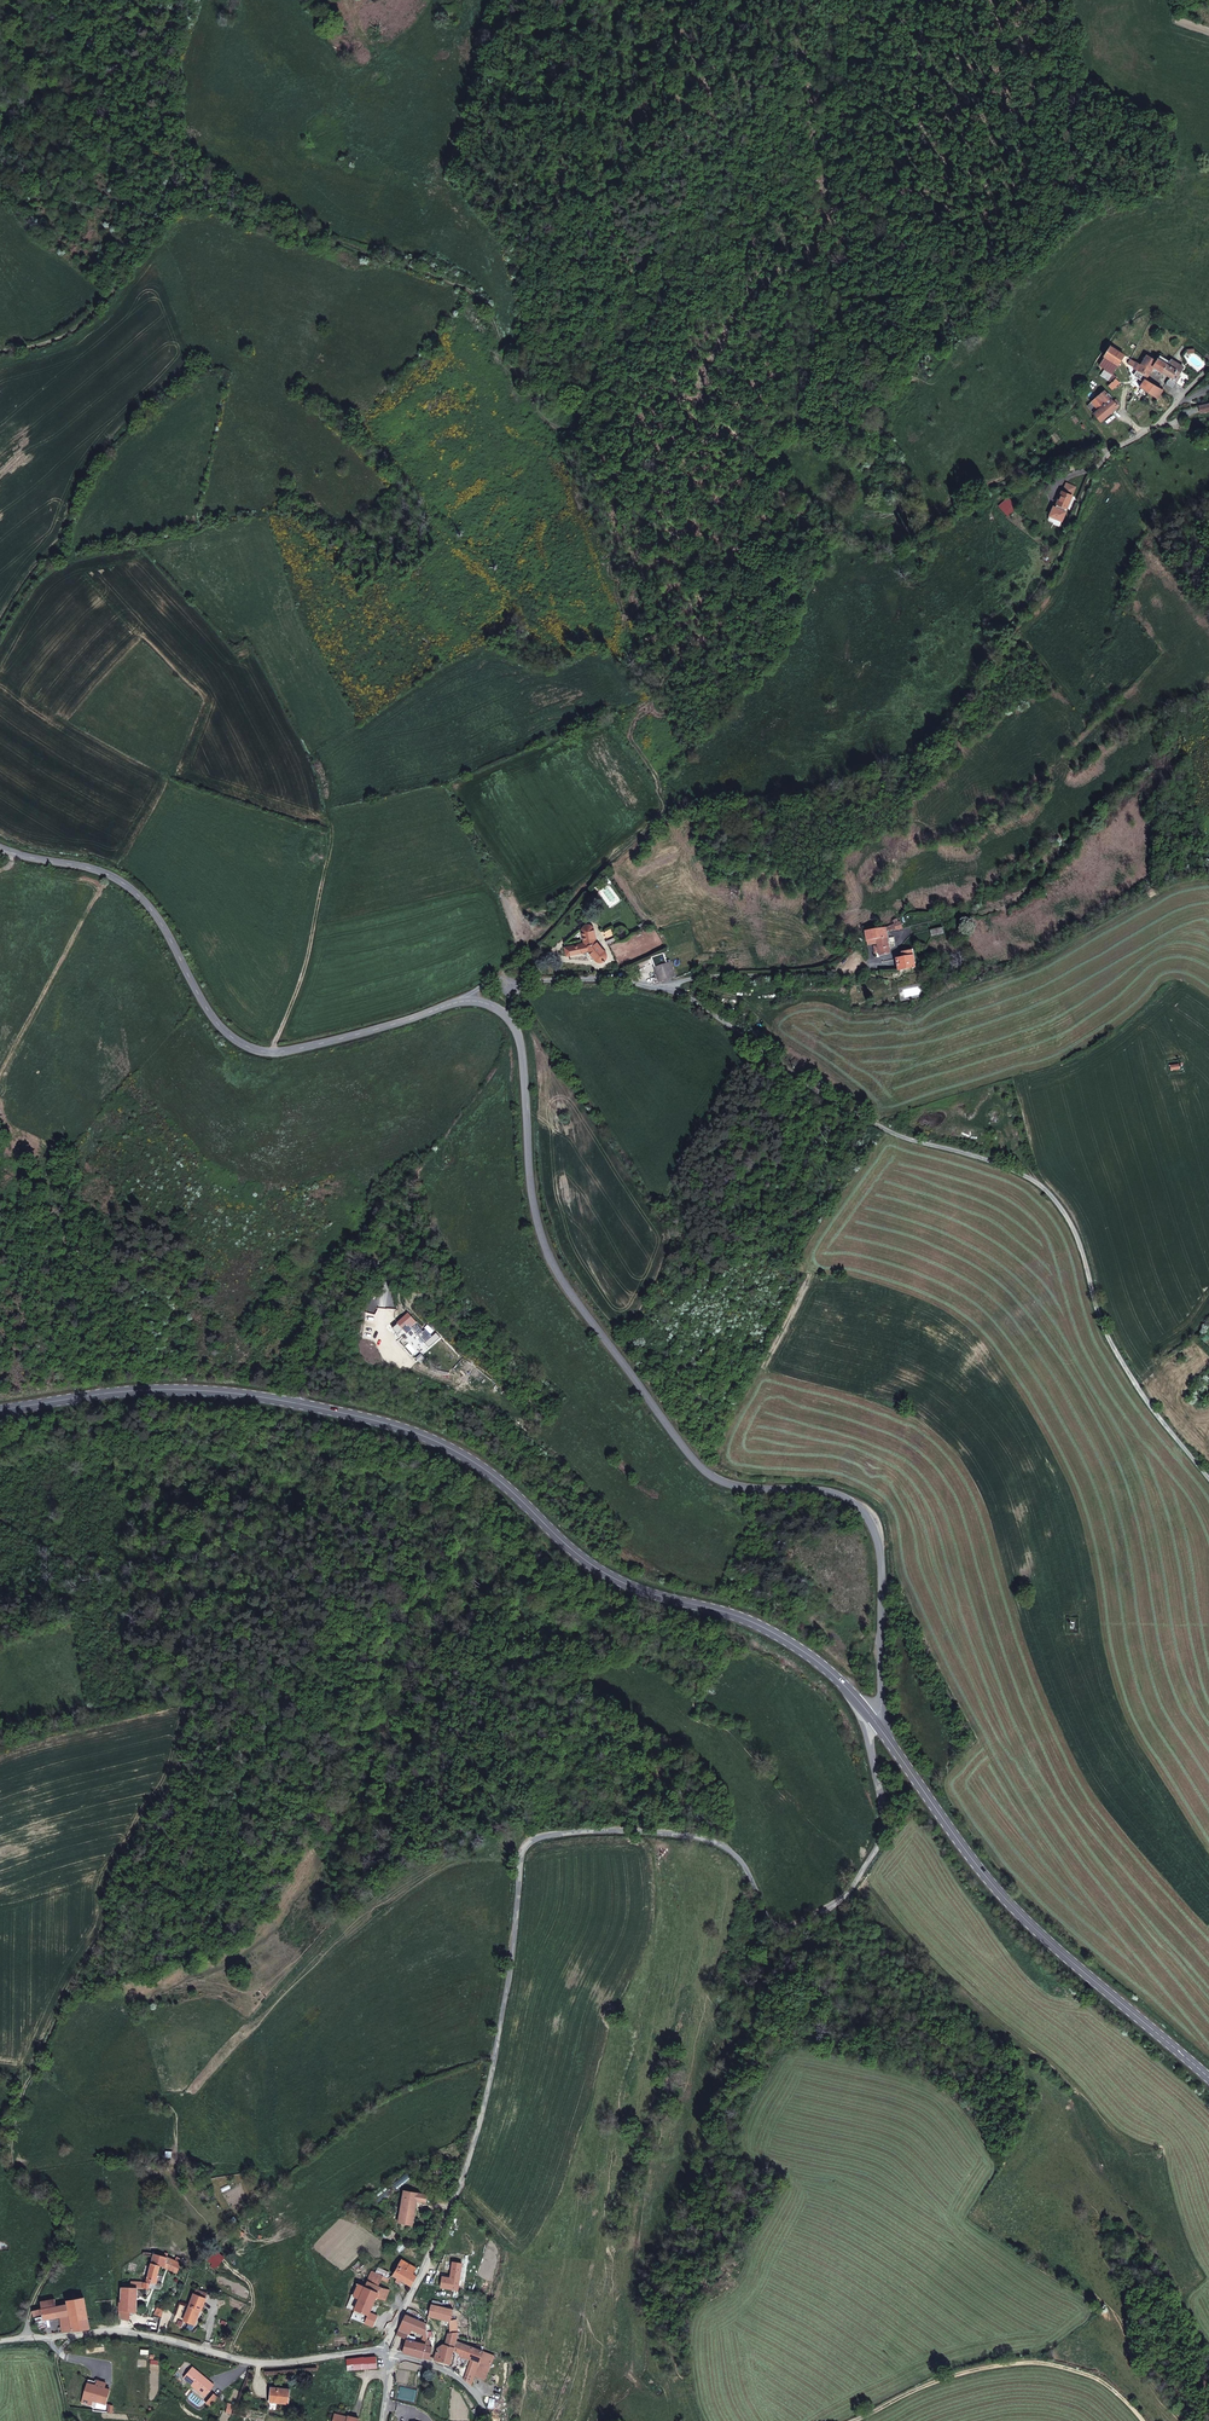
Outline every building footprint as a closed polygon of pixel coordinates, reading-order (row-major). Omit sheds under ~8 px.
[(1124,355),(1111,346),(1104,356),(1104,357),(1118,365),(1124,356),(1124,355)] [(1156,361),(1146,355),(1141,364),(1151,370),(1154,366),(1153,366),(1156,361)] [(1169,361),(1160,355),(1158,359),(1167,365),(1169,361)] [(1118,365),(1104,357),(1099,365),(1104,369),(1112,374),(1118,365)] [(1167,365),(1158,359),(1156,361),(1153,366),(1154,366),(1162,372),(1167,365)] [(1183,367),(1171,360),(1167,365),(1176,370),(1171,378),(1171,377),(1170,380),(1175,384),(1179,377),(1178,375),(1183,367)] [(1151,370),(1141,364),(1136,361),(1132,367),(1144,373),(1148,376),(1151,370)] [(1176,370),(1167,365),(1162,372),(1170,377),(1171,377),(1171,378),(1176,370)] [(1112,374),(1104,369),(1100,375),(1108,381),(1112,374)] [(1112,374),(1108,381),(1110,382),(1111,383),(1115,379),(1117,376),(1112,374)] [(1175,384),(1170,380),(1171,377),(1170,377),(1166,384),(1173,388),(1175,384)] [(1119,382),(1115,379),(1111,383),(1110,382),(1109,383),(1110,384),(1109,386),(1113,389),(1119,382)] [(1163,390),(1146,380),(1145,379),(1139,387),(1149,393),(1157,398),(1163,390)] [(1111,398),(1104,391),(1087,406),(1094,413),(1111,398)] [(1119,403),(1116,399),(1113,401),(1111,398),(1094,413),(1101,421),(1118,406),(1117,405),(1119,403)] [(1199,406),(1201,413),(1208,411),(1208,403),(1199,406)] [(1067,508),(1072,495),(1062,491),(1056,504),(1067,508)] [(1007,516),(1017,507),(1008,497),(999,505),(1007,516)] [(909,926),(905,916),(893,921),(894,924),(893,925),(896,930),(909,926)] [(605,952),(596,941),(593,930),(593,929),(593,928),(592,927),(592,926),(591,926),(590,926),(590,925),(589,925),(588,925),(587,925),(586,925),(585,925),(585,926),(584,926),(584,927),(583,927),(583,928),(582,929),(582,930),(582,931),(582,932),(584,944),(565,947),(567,955),(584,952),(585,952),(585,953),(585,954),(586,954),(586,955),(587,955),(588,955),(589,955),(590,955),(591,955),(595,960),(596,960),(596,961),(597,961),(598,962),(599,962),(600,962),(601,962),(602,962),(603,962),(604,961),(605,960),(606,959),(606,958),(606,957),(607,956),(606,955),(606,954),(606,953),(605,952)] [(886,932),(885,928),(865,931),(866,941),(876,939),(887,938),(886,932)] [(944,933),(942,928),(930,930),(931,936),(944,933)] [(616,937),(605,942),(608,946),(619,941),(616,937)] [(889,954),(887,938),(876,939),(877,944),(879,956),(889,954)] [(913,955),(912,950),(902,951),(903,958),(896,959),(898,970),(915,967),(913,955)] [(662,981),(672,977),(675,976),(670,963),(667,964),(663,954),(651,958),(653,963),(659,980),(661,979),(662,981)] [(425,1332),(418,1322),(424,1317),(415,1308),(394,1328),(399,1333),(404,1329),(407,1333),(412,1328),(419,1336),(425,1332)] [(427,2198),(406,2193),(398,2225),(411,2228),(417,2201),(426,2203),(427,2198)] [(388,2238),(393,2241),(397,2235),(392,2232),(388,2238)] [(159,2266),(162,2268),(166,2257),(153,2254),(144,2283),(148,2284),(154,2284),(159,2266)] [(175,2262),(166,2257),(162,2268),(175,2274),(180,2265),(175,2262)] [(409,2291),(414,2279),(412,2278),(415,2272),(402,2263),(391,2279),(409,2291)] [(355,2303),(350,2315),(364,2320),(367,2315),(373,2304),(378,2293),(372,2290),(376,2283),(385,2287),(388,2282),(372,2275),(361,2292),(354,2288),(349,2300),(355,2303)] [(438,2290),(455,2292),(457,2282),(441,2281),(438,2290)] [(118,2304),(118,2312),(128,2313),(134,2314),(135,2289),(120,2289),(120,2303),(118,2304)] [(196,2293),(194,2297),(208,2303),(210,2299),(196,2293)] [(382,2308),(388,2295),(378,2293),(373,2304),(382,2308)] [(86,2332),(83,2297),(67,2299),(67,2305),(55,2306),(54,2300),(39,2302),(40,2311),(32,2312),(29,2318),(31,2321),(41,2320),(57,2319),(68,2318),(70,2333),(86,2332)] [(181,2325),(187,2328),(190,2323),(194,2325),(200,2314),(202,2315),(208,2303),(194,2297),(181,2325)] [(350,2315),(355,2303),(349,2300),(344,2313),(350,2315)] [(429,2307),(427,2319),(449,2323),(451,2312),(435,2308),(429,2307)] [(160,2320),(162,2310),(155,2309),(152,2318),(160,2320)] [(117,2321),(128,2324),(128,2313),(118,2312),(117,2321)] [(350,2315),(348,2323),(368,2330),(374,2318),(367,2315),(364,2320),(350,2315)] [(57,2319),(58,2329),(59,2334),(70,2333),(68,2318),(57,2319)] [(406,2339),(408,2333),(411,2322),(403,2319),(394,2339),(405,2344),(406,2339)] [(38,2331),(42,2330),(41,2320),(31,2321),(38,2331)] [(411,2322),(408,2333),(422,2337),(419,2347),(414,2346),(415,2342),(406,2339),(405,2344),(403,2352),(399,2352),(398,2357),(419,2363),(424,2344),(426,2335),(425,2325),(411,2322)] [(457,2335),(457,2323),(449,2323),(449,2336),(446,2338),(443,2348),(450,2350),(453,2344),(457,2346),(458,2340),(455,2338),(457,2335)] [(408,2333),(406,2339),(415,2342),(414,2346),(419,2347),(422,2337),(408,2333)] [(427,2349),(428,2345),(424,2344),(419,2363),(420,2363),(426,2363),(430,2350),(427,2349)] [(447,2369),(450,2359),(476,2366),(480,2355),(457,2346),(453,2344),(450,2350),(443,2348),(442,2347),(436,2351),(431,2364),(435,2365),(435,2368),(442,2371),(444,2368),(447,2369)] [(190,2372),(182,2383),(203,2399),(211,2389),(190,2372)] [(104,2386),(95,2383),(95,2385),(94,2389),(85,2387),(81,2401),(104,2408),(108,2392),(102,2390),(104,2386)] [(285,2391),(266,2390),(266,2404),(285,2405),(285,2391)] [(216,2400),(212,2397),(204,2407),(208,2410),(216,2400)]
